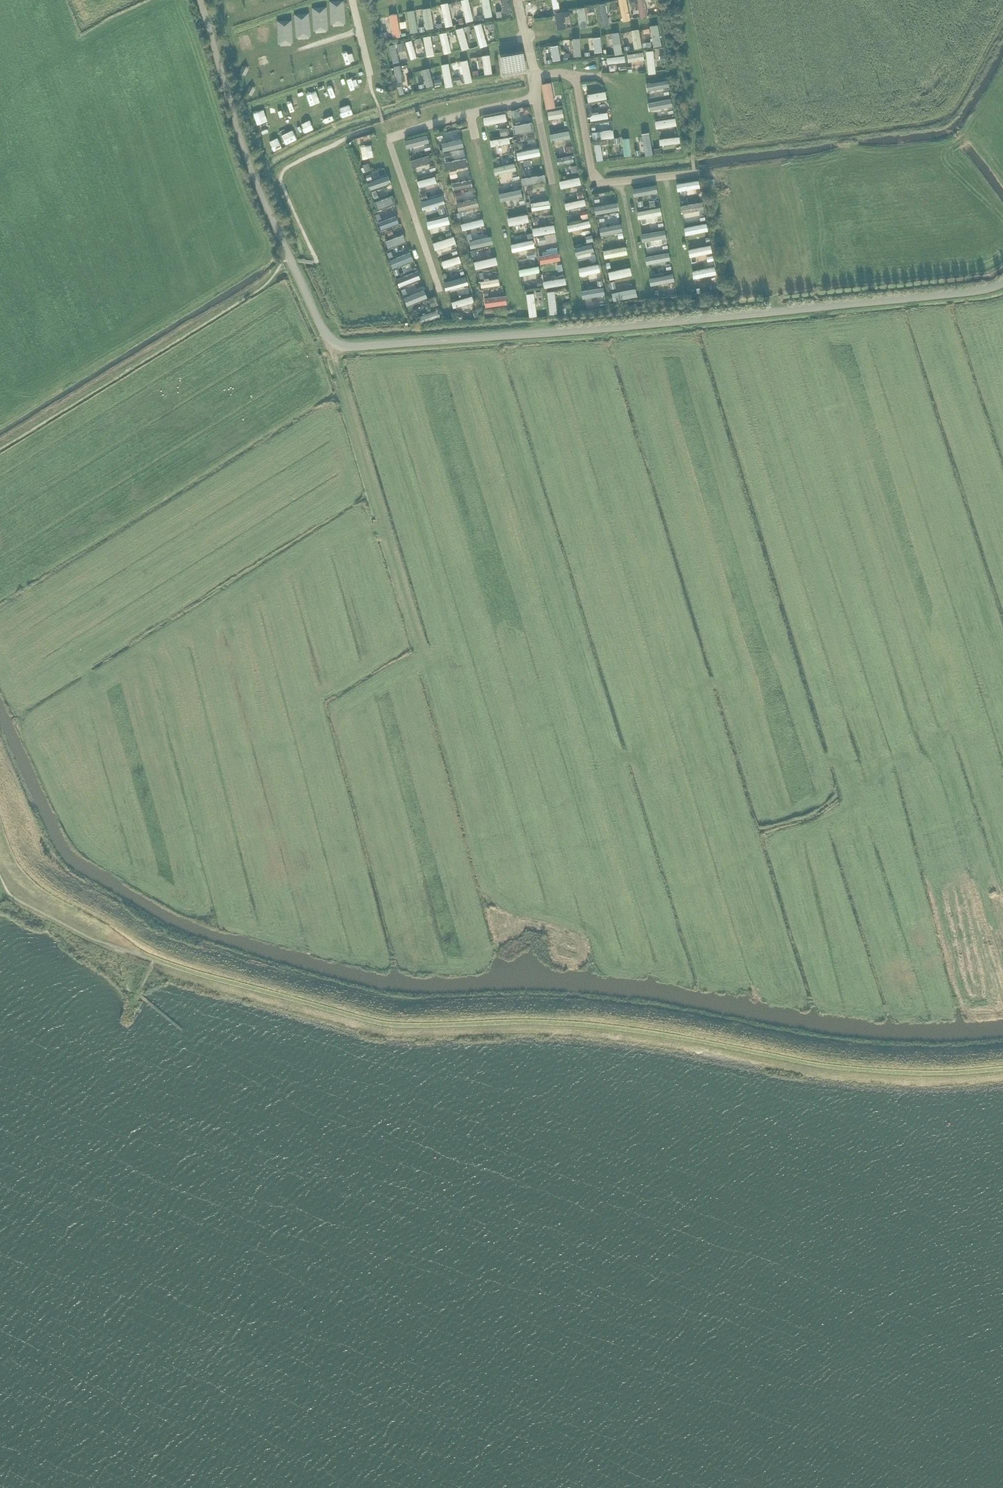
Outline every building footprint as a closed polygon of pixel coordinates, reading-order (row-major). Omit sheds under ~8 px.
[(484,0),(476,0),(478,10),(486,9),(484,0)] [(444,1),(436,1),(437,25),(446,25),(444,1)] [(414,16),(419,15),(418,8),(410,9),(410,7),(402,8),(405,32),(416,31),(414,16)] [(474,42),(484,40),(483,35),(479,35),(476,23),(471,24),(474,42)] [(638,35),(647,34),(646,26),(637,28),(638,35)] [(633,27),(625,28),(627,46),(636,45),(633,27)] [(613,31),(605,31),(606,49),(615,49),(613,31)] [(544,44),(547,59),(555,58),(552,43),(544,44)] [(387,62),(394,60),(390,45),(383,47),(387,62)] [(640,49),(641,72),(649,72),(648,48),(640,49)] [(622,52),(623,61),(640,60),(639,51),(622,52)] [(484,52),(476,54),(479,72),(486,71),(484,52)] [(503,74),(527,70),(524,52),(500,56),(503,74)] [(437,63),(439,80),(446,80),(444,62),(437,63)] [(641,81),(643,89),(666,85),(665,78),(641,81)] [(583,100),(598,96),(597,90),(582,93),(583,100)] [(556,107),(542,109),(543,118),(557,116),(556,107)] [(508,121),(509,131),(526,129),(525,120),(508,121)] [(563,127),(546,129),(547,138),(564,136),(563,127)] [(403,152),(413,150),(412,144),(420,143),(418,134),(400,137),(403,152)] [(455,137),(435,141),(437,149),(457,145),(455,137)] [(354,145),(357,158),(369,155),(366,142),(354,145)] [(512,158),(534,153),(533,146),(510,151),(512,158)] [(424,153),(405,157),(407,165),(425,161),(424,153)] [(552,163),(566,161),(565,154),(551,156),(552,163)] [(486,165),(487,173),(510,169),(509,161),(486,165)] [(413,184),(430,182),(429,175),(412,177),(413,184)] [(449,188),(466,183),(464,176),(447,181),(449,188)] [(554,185),(574,183),(573,176),(554,178),(554,185)] [(641,183),(618,184),(618,191),(641,191),(641,183)] [(495,198),(516,196),(515,188),(494,190),(495,198)] [(580,198),(559,199),(560,206),(580,206),(580,198)] [(525,208),(544,207),(543,199),(524,200),(525,208)] [(501,216),(503,224),(523,220),(521,212),(501,216)] [(431,225),(443,224),(442,216),(423,218),(424,226),(431,225)] [(585,225),(584,218),(573,220),(573,217),(562,219),(563,229),(585,225)] [(456,228),(478,225),(477,218),(455,220),(456,228)] [(396,221),(390,223),(392,231),(399,229),(396,221)] [(586,242),(593,241),(592,234),(585,235),(586,242)] [(507,249),(529,247),(528,238),(506,241),(507,249)] [(570,254),(588,249),(586,241),(568,246),(570,254)] [(475,264),(488,262),(487,256),(474,258),(475,264)] [(575,266),(577,273),(591,270),(590,263),(575,266)] [(533,264),(513,266),(513,273),(534,271),(533,264)] [(425,288),(411,292),(413,299),(427,295),(425,288)] [(582,296),(591,296),(591,304),(595,304),(594,288),(581,288),(582,296)] [(550,289),(541,290),(544,312),(553,311),(550,289)] [(520,292),(521,314),(530,314),(529,291),(520,292)] [(431,308),(413,314),(415,320),(433,314),(431,308)]
